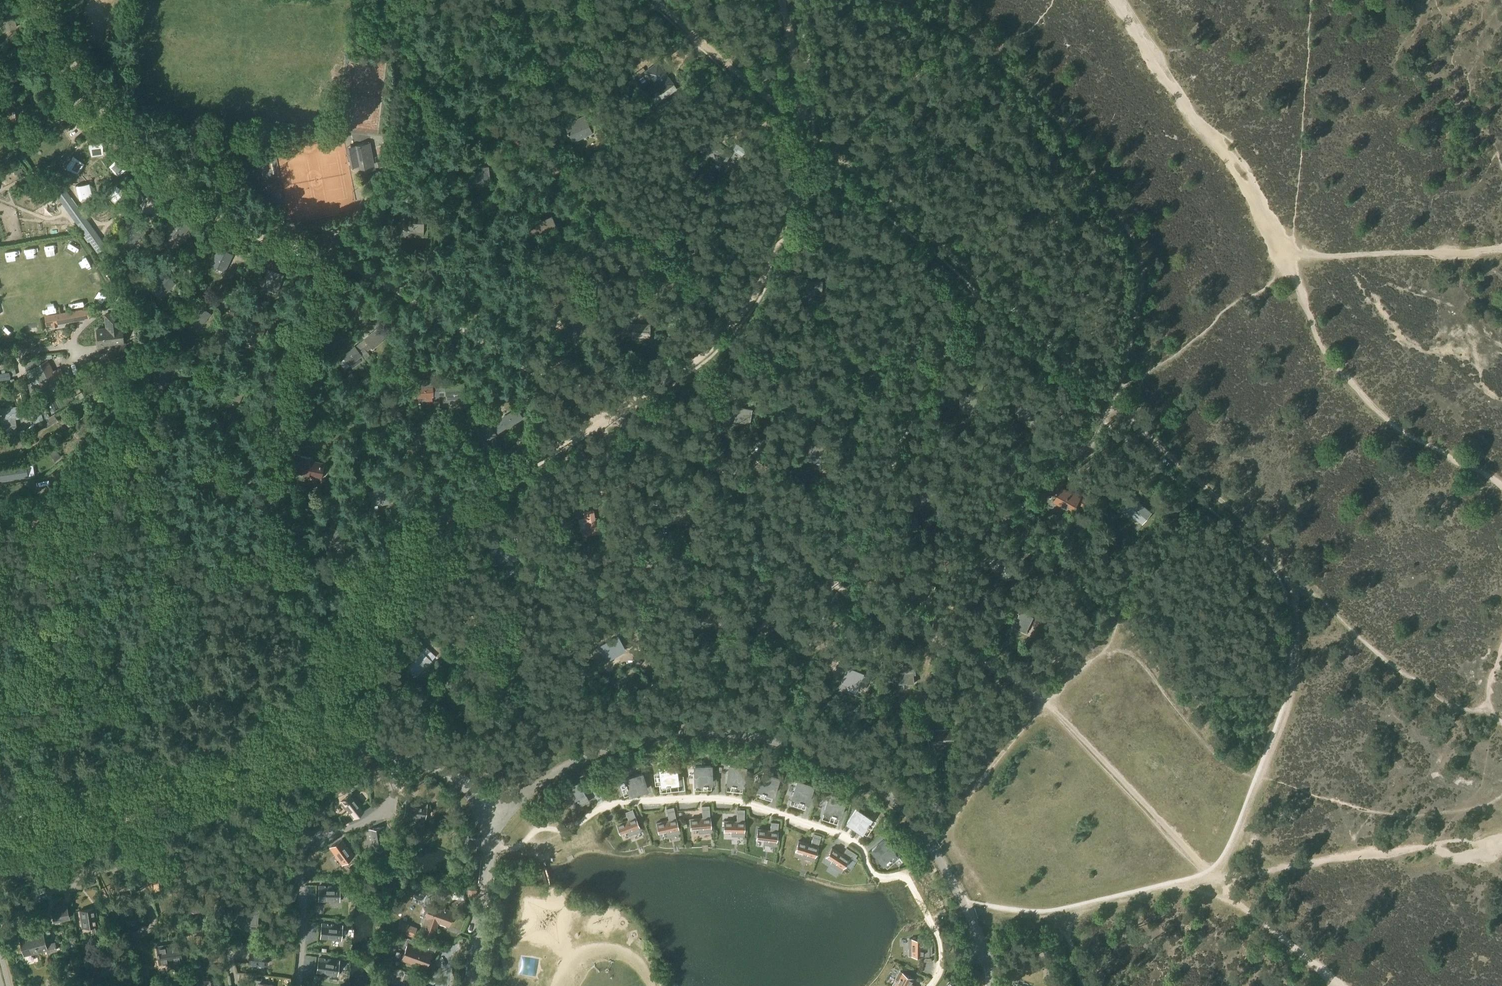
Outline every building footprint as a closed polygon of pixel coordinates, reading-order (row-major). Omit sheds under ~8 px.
[(0,21),(0,25),(0,26),(3,33),(18,27),(14,16),(0,21)] [(646,69),(657,61),(652,55),(641,63),(646,69)] [(658,61),(644,71),(661,94),(675,84),(658,61)] [(34,103),(15,106),(17,120),(36,118),(34,103)] [(585,115),(564,125),(573,143),(593,133),(585,115)] [(706,135),(697,148),(705,154),(707,153),(722,164),(729,154),(713,143),(715,142),(706,135)] [(354,139),(347,140),(351,160),(358,158),(361,172),(374,169),(369,143),(356,146),(354,139)] [(63,172),(72,185),(88,173),(79,160),(84,157),(72,141),(52,155),(64,171),(63,172)] [(736,144),(732,150),(741,157),(746,151),(736,144)] [(471,176),(466,177),(467,188),(473,188),(473,183),(484,182),(484,179),(490,179),(488,166),(481,167),(481,171),(471,173),(471,176)] [(56,188),(59,193),(65,189),(61,184),(56,188)] [(58,195),(57,196),(61,201),(60,201),(89,241),(90,243),(97,253),(106,247),(103,243),(97,235),(73,201),(69,195),(68,195),(65,190),(58,195)] [(178,216),(166,231),(178,240),(189,225),(178,216)] [(552,216),(536,223),(541,233),(556,226),(552,216)] [(405,217),(404,233),(405,233),(415,233),(417,233),(417,235),(422,235),(422,221),(428,221),(427,219),(428,219),(428,218),(422,218),(422,220),(415,220),(415,218),(405,217)] [(132,221),(120,235),(131,244),(143,230),(132,221)] [(218,248),(211,265),(224,271),(231,254),(218,248)] [(268,270),(262,287),(276,292),(282,275),(268,270)] [(163,273),(150,286),(161,296),(173,283),(163,273)] [(796,285),(796,290),(799,291),(822,292),(822,281),(800,280),(800,285),(796,285)] [(197,302),(184,318),(191,323),(188,326),(197,333),(205,324),(203,323),(211,313),(197,302)] [(49,315),(44,316),(46,326),(52,325),(52,327),(57,326),(57,324),(63,323),(84,319),(84,318),(88,317),(87,311),(87,310),(86,310),(82,311),(82,309),(68,312),(60,313),(49,315)] [(106,329),(96,330),(98,346),(123,343),(121,327),(120,327),(119,313),(105,315),(106,329)] [(614,323),(613,334),(648,336),(649,325),(614,323)] [(388,337),(382,329),(379,326),(365,337),(364,336),(358,340),(360,343),(364,348),(365,348),(366,350),(370,355),(371,354),(368,351),(373,348),(374,349),(376,347),(377,348),(381,346),(379,344),(388,337)] [(125,342),(123,343),(107,351),(107,353),(111,360),(129,351),(125,342)] [(123,343),(98,346),(99,352),(101,353),(107,353),(107,351),(123,343)] [(344,358),(339,362),(345,369),(350,365),(352,368),(354,366),(369,354),(366,350),(365,348),(364,348),(360,343),(343,356),(344,358)] [(39,363),(31,366),(37,378),(34,379),(41,392),(42,391),(60,382),(65,380),(59,367),(52,370),(47,360),(46,359),(39,363)] [(10,378),(9,371),(0,372),(0,379),(10,378)] [(423,380),(416,381),(417,387),(417,397),(425,396),(425,401),(432,400),(432,396),(438,396),(439,395),(439,390),(438,390),(438,388),(432,388),(432,386),(431,380),(423,380)] [(445,387),(438,388),(438,390),(439,390),(439,395),(446,395),(446,400),(464,399),(464,394),(463,384),(445,385),(445,387)] [(22,385),(15,387),(18,396),(25,394),(22,385)] [(0,409),(0,423),(3,438),(15,436),(12,418),(24,416),(23,405),(0,409)] [(728,405),(725,419),(749,423),(752,409),(728,405)] [(485,429),(477,434),(483,442),(495,434),(507,427),(522,418),(517,409),(501,419),(491,425),(490,426),(485,429)] [(297,455),(294,470),(320,476),(321,476),(323,465),(322,465),(312,463),(313,458),(297,455)] [(0,466),(0,481),(27,477),(25,462),(0,466)] [(1062,487),(1054,501),(1072,511),(1080,497),(1077,496),(1078,495),(1071,491),(1070,492),(1062,487)] [(385,488),(369,492),(372,502),(372,504),(383,501),(383,504),(389,502),(385,488)] [(1133,497),(1124,508),(1143,524),(1152,513),(1133,497)] [(585,528),(581,529),(582,535),(597,533),(593,509),(583,511),(585,528)] [(325,531),(321,534),(324,537),(323,537),(339,552),(341,549),(347,544),(340,538),(343,535),(334,526),(327,533),(325,531)] [(999,553),(990,562),(1006,579),(1015,569),(999,553)] [(1021,611),(1013,627),(1026,633),(1034,617),(1021,611)] [(618,637),(600,645),(606,659),(624,652),(618,637)] [(422,652),(403,671),(411,678),(414,675),(415,677),(431,661),(431,660),(422,652)] [(895,674),(891,674),(892,680),(896,680),(897,684),(907,682),(908,684),(914,683),(914,682),(913,672),(915,671),(914,663),(903,665),(904,672),(895,673),(895,674)] [(845,674),(840,686),(846,689),(847,686),(857,690),(859,685),(865,687),(867,682),(869,678),(862,676),(863,675),(847,668),(845,674)] [(676,766),(660,768),(662,785),(666,785),(666,786),(671,785),(670,784),(678,783),(676,766)] [(712,766),(696,766),(697,784),(703,784),(703,785),(706,785),(706,784),(713,784),(712,766)] [(744,787),(746,769),(730,767),(728,785),(734,785),(734,786),(737,787),(737,786),(744,787)] [(763,773),(757,790),(763,792),(766,793),(773,794),(778,778),(763,773)] [(641,774),(625,779),(626,783),(625,783),(626,787),(627,787),(629,794),(646,789),(641,774)] [(564,789),(563,789),(571,803),(577,800),(577,801),(578,800),(581,805),(589,801),(582,788),(585,787),(582,783),(581,780),(570,785),(572,788),(571,789),(565,791),(564,789)] [(797,781),(792,798),(797,800),(800,801),(807,803),(812,786),(797,781)] [(352,793),(340,802),(353,819),(365,809),(352,793)] [(829,794),(824,811),(830,813),(830,814),(833,815),(833,814),(839,816),(845,799),(829,794)] [(406,802),(404,817),(425,819),(427,804),(406,802)] [(857,808),(847,822),(852,826),(852,827),(854,828),(855,828),(860,831),(870,817),(857,808)] [(628,820),(616,824),(619,832),(627,829),(629,835),(640,830),(632,809),(625,812),(628,820)] [(702,818),(690,819),(690,827),(698,827),(699,832),(711,831),(709,809),(702,809),(702,818)] [(668,820),(656,823),(658,831),(666,830),(667,835),(679,832),(674,810),(667,812),(668,820)] [(724,821),(724,829),(732,830),(732,835),(744,836),(744,813),(737,813),(737,821),(724,821)] [(757,829),(756,837),(764,838),(764,844),(776,845),(778,823),(771,822),(770,830),(757,829)] [(382,828),(367,831),(369,837),(370,837),(370,841),(369,841),(371,852),(386,849),(382,828)] [(798,840),(795,848),(803,851),(801,856),(812,860),(820,839),(821,836),(814,833),(813,836),(810,844),(798,840)] [(341,840),(329,849),(341,866),(353,857),(347,848),(346,849),(344,846),(345,845),(341,840)] [(884,841),(872,851),(884,865),(888,861),(889,861),(891,859),(896,855),(884,841)] [(831,848),(827,855),(833,860),(830,864),(841,871),(844,866),(851,855),(855,857),(857,855),(853,852),(847,848),(842,855),(831,848)] [(319,886),(318,901),(339,901),(340,886),(319,886)] [(466,889),(466,893),(468,893),(467,896),(476,897),(477,890),(468,889),(468,890),(466,889)] [(111,899),(110,899),(112,912),(132,908),(130,896),(111,899)] [(191,900),(187,900),(187,910),(200,910),(200,900),(197,900),(191,900)] [(424,925),(421,933),(433,937),(436,928),(438,922),(448,926),(453,911),(430,903),(425,917),(423,925),(424,925)] [(66,906),(52,909),(54,921),(69,918),(66,906)] [(80,910),(77,910),(81,933),(93,931),(99,930),(97,920),(96,920),(93,908),(80,910)] [(243,909),(242,924),(257,925),(257,910),(243,909)] [(321,923),(320,938),(341,940),(342,925),(321,923)] [(43,932),(19,937),(24,955),(47,950),(47,952),(57,950),(55,942),(46,945),(43,932)] [(408,938),(407,938),(405,944),(407,945),(402,959),(411,963),(412,961),(426,966),(431,952),(424,949),(426,945),(408,938)] [(909,938),(909,948),(911,948),(911,956),(930,956),(930,955),(930,945),(925,945),(925,939),(909,938)] [(181,942),(157,946),(160,966),(184,962),(181,942)] [(251,951),(249,964),(268,966),(269,958),(275,959),(276,951),(264,949),(264,952),(251,951)] [(110,954),(89,959),(93,974),(113,969),(110,954)] [(1034,958),(1038,971),(1043,969),(1040,957),(1034,958)] [(318,958),(317,973),(337,975),(339,961),(318,958)] [(895,985),(915,985),(912,984),(915,978),(900,970),(895,979),(898,980),(895,985)] [(404,985),(419,985),(422,977),(414,974),(413,975),(404,972),(402,979),(406,981),(404,985)] [(204,980),(206,985),(219,985),(218,977),(204,980)]
